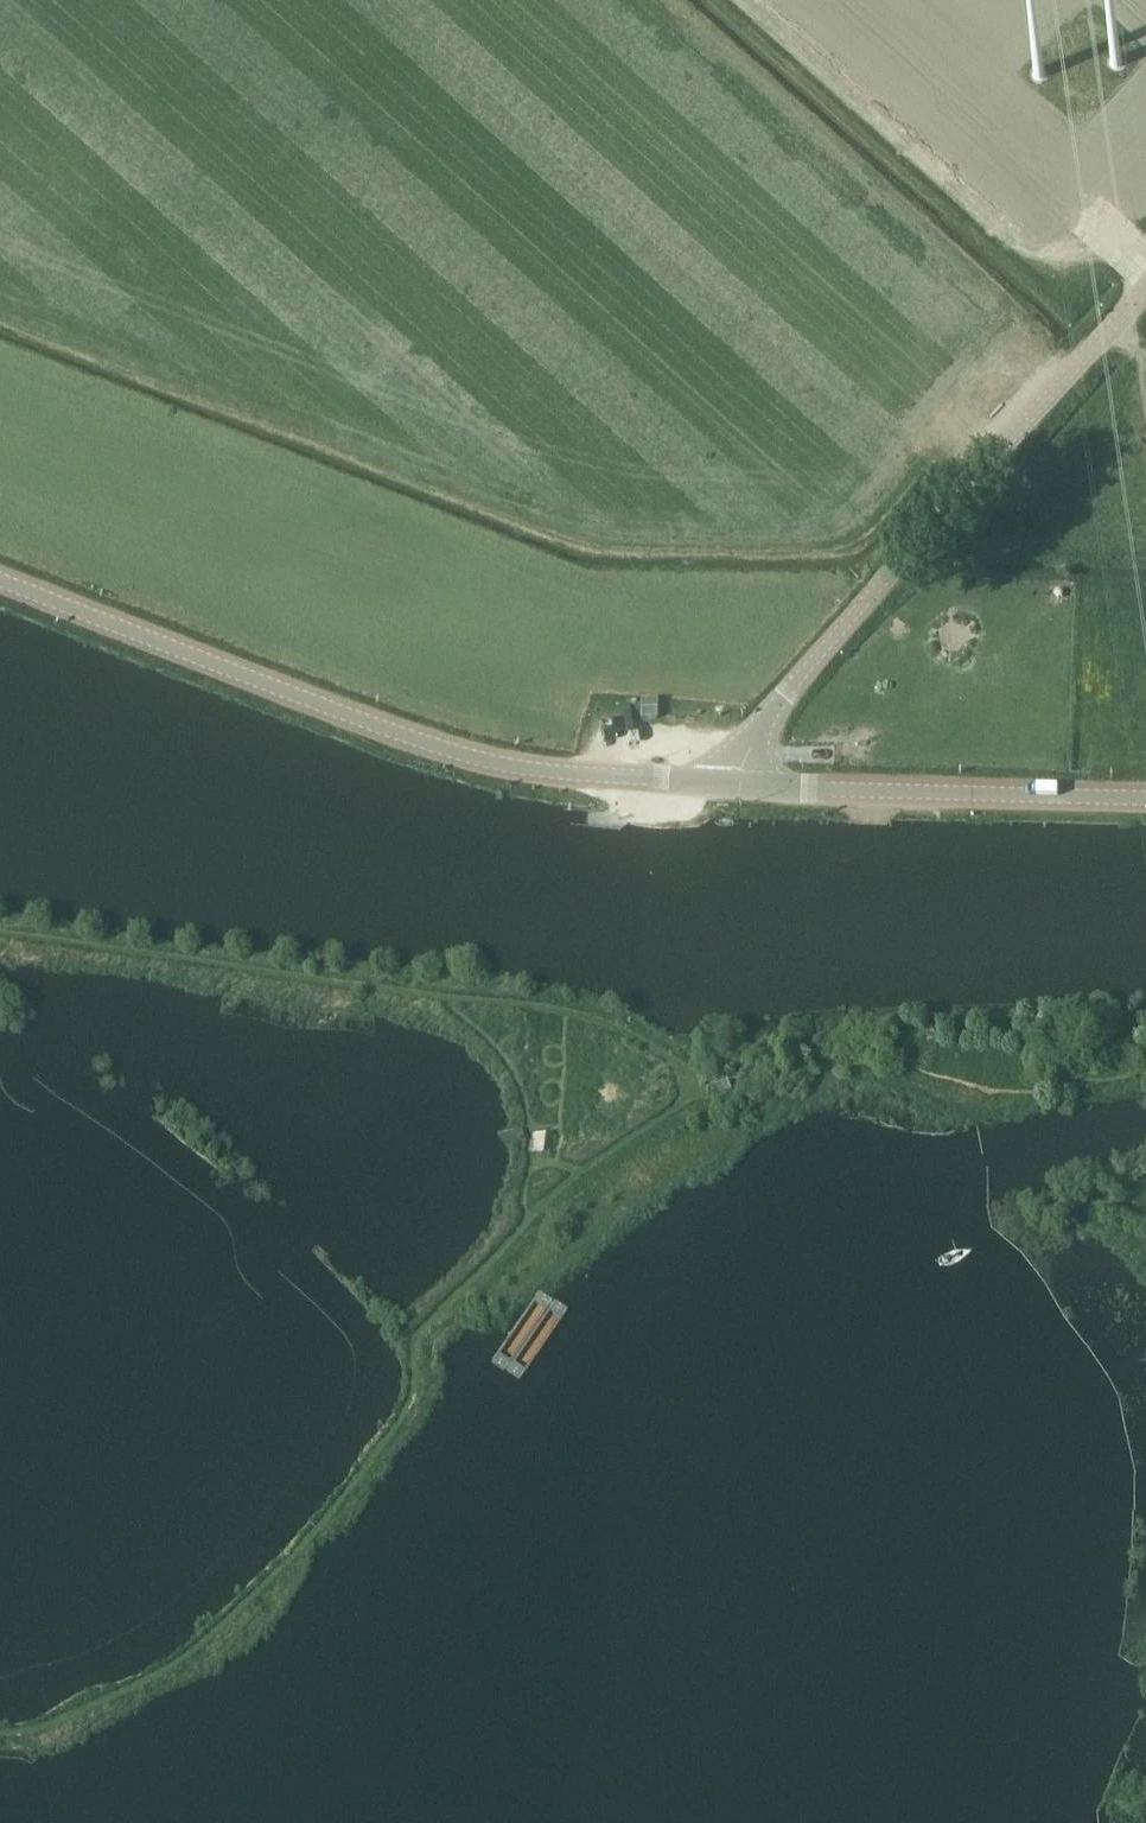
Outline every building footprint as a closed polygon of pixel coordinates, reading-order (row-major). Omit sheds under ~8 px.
[(657,699),(641,699),(642,718),(658,718),(657,699)] [(554,1135),(533,1132),(530,1153),(551,1156),(554,1135)]
